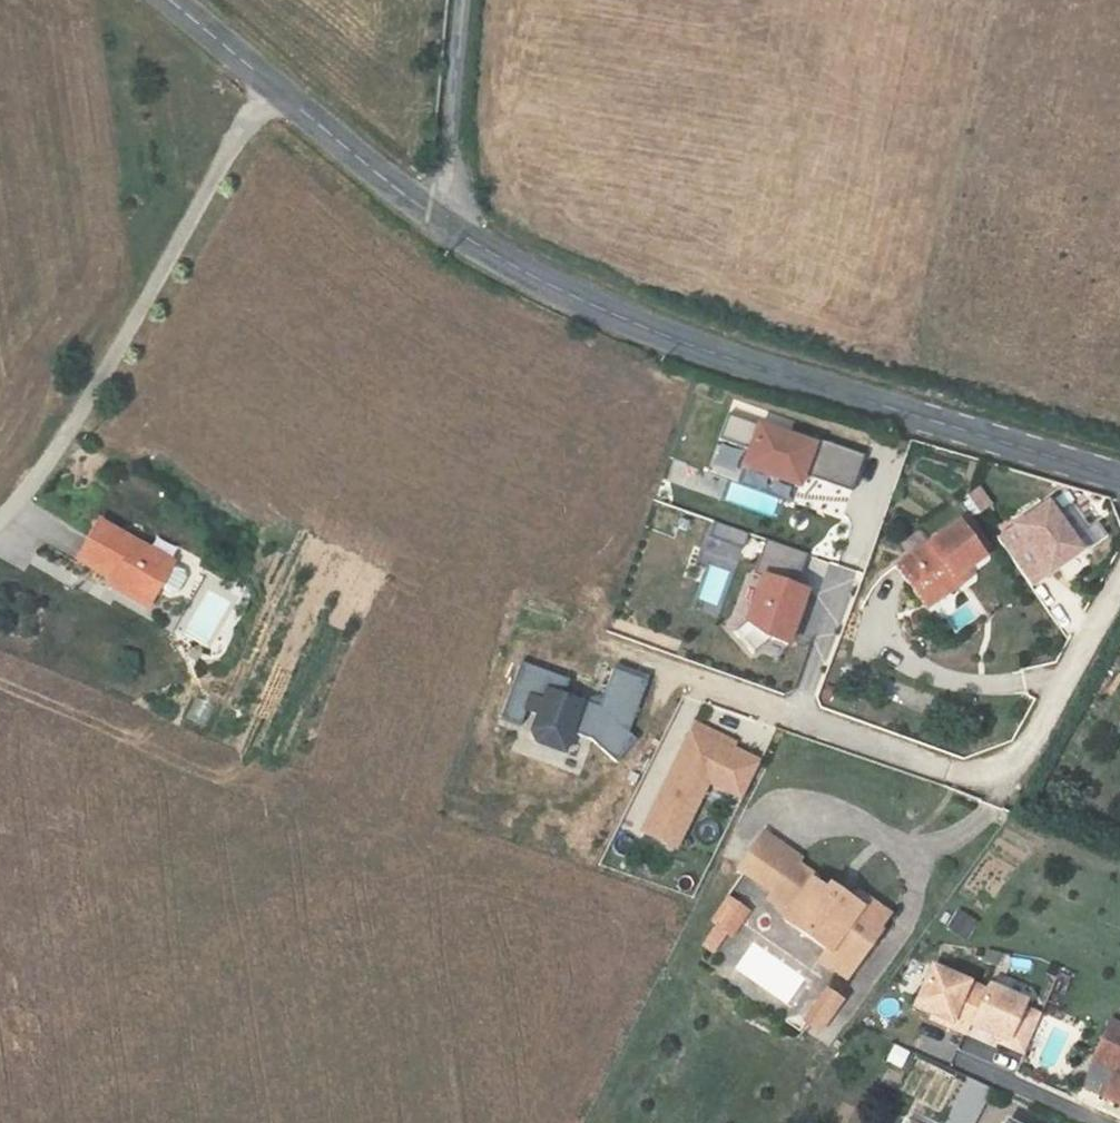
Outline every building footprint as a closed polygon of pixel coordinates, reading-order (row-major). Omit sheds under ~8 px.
[(796,431),(734,408),(725,433),(755,444),(749,461),(804,481),(809,470),(857,487),(870,451),(798,424),(796,431)] [(979,486),(963,494),(974,514),(989,507),(979,486)] [(1055,500),(1004,535),(1037,582),(1087,546),(1055,500)] [(965,518),(903,561),(928,596),(990,553),(965,518)] [(185,572),(96,520),(84,541),(74,558),(110,578),(119,583),(115,589),(143,605),(154,586),(167,593),(174,591),(185,572)] [(807,551),(765,536),(753,571),(762,574),(747,617),(733,629),(753,651),(771,636),(787,642),(797,614),(806,588),(795,584),(807,551)] [(970,567),(928,596),(933,603),(975,573),(970,567)] [(119,583),(110,578),(107,584),(115,589),(119,583)] [(189,623),(181,617),(177,623),(186,628),(189,623)] [(568,678),(519,660),(499,716),(520,724),(526,708),(537,712),(531,730),(537,740),(564,750),(572,730),(591,737),(616,760),(637,737),(628,730),(647,678),(613,666),(609,676),(599,703),(581,697),(580,696),(579,700),(563,694),(568,678)] [(609,676),(581,697),(599,703),(609,676)] [(735,743),(695,726),(661,803),(666,805),(662,813),(657,811),(647,835),(680,850),(710,782),(745,797),(761,761),(740,752),(737,758),(729,755),(735,743)] [(737,758),(740,752),(732,748),(729,755),(737,758)] [(666,805),(661,803),(657,811),(662,813),(666,805)] [(797,863),(762,838),(738,871),(771,896),(766,902),(786,917),(781,924),(824,955),(817,965),(841,982),(863,953),(860,951),(883,920),(855,899),(849,908),(835,898),(832,902),(811,887),(814,883),(794,868),(797,863)] [(692,938),(709,956),(749,915),(731,898),(692,938)] [(967,941),(979,921),(958,909),(946,928),(967,941)] [(968,983),(911,962),(895,1004),(915,1011),(932,1017),(931,1022),(949,1028),(968,983)] [(1007,992),(970,978),(968,983),(953,1019),(973,1026),(991,1033),(989,1037),(1006,1043),(1021,1002),(1005,996),(1007,992)] [(843,999),(828,989),(805,1024),(820,1034),(843,999)] [(932,1017),(915,1011),(913,1015),(931,1022),(932,1017)] [(991,1033),(973,1026),(971,1031),(989,1037),(991,1033)] [(1109,1029),(1096,1062),(1119,1072),(1119,1034),(1109,1029)] [(945,1122),(976,1122),(991,1087),(965,1076),(945,1122)] [(1119,1107),(1119,1080),(1110,1103),(1119,1107)]
